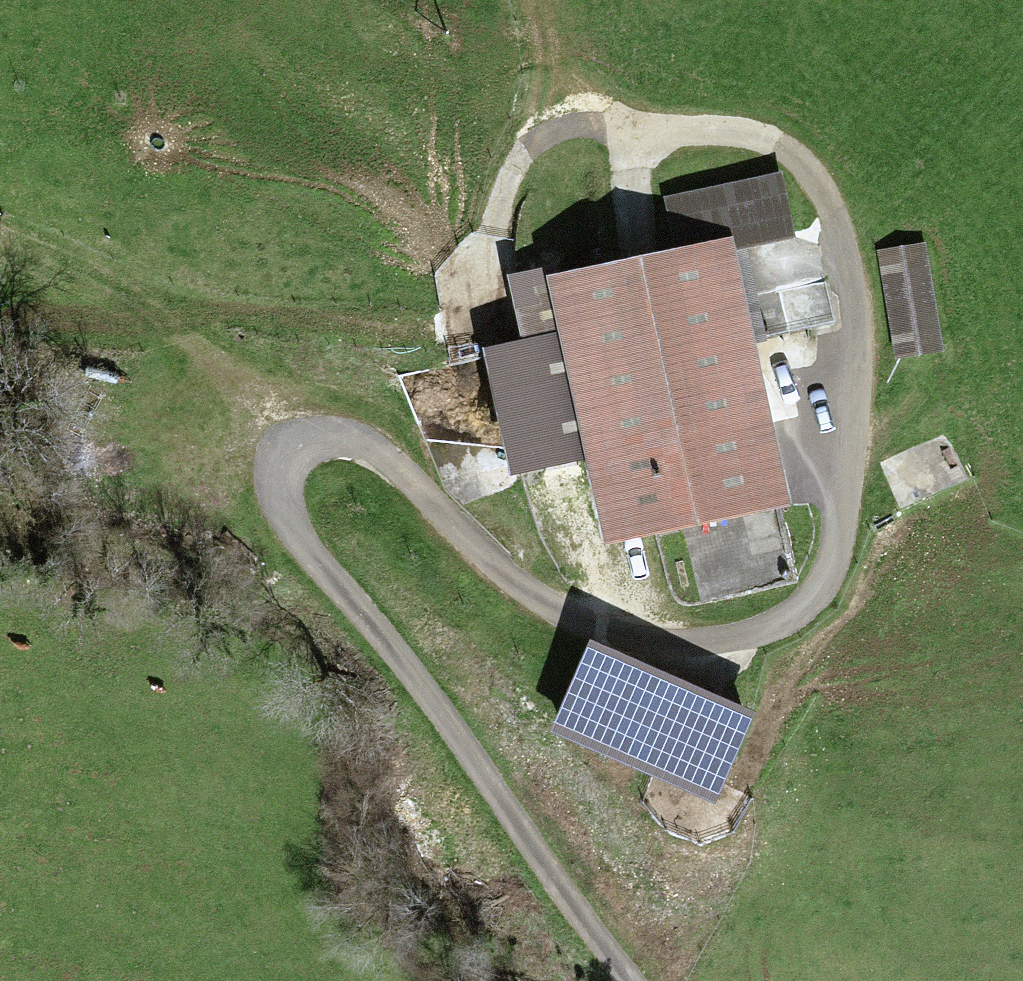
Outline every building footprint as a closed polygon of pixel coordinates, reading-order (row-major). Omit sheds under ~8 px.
[(783,173),(664,198),(675,251),(551,277),(549,268),(507,276),(520,341),(482,349),(510,479),(583,463),(602,549),(790,509),(735,251),(797,238),(783,173)] [(926,242),(876,250),(894,361),(944,354),(926,242)] [(756,714),(589,641),(585,650),(553,723),(549,733),(716,806),(720,796),(752,723),(756,714)]
